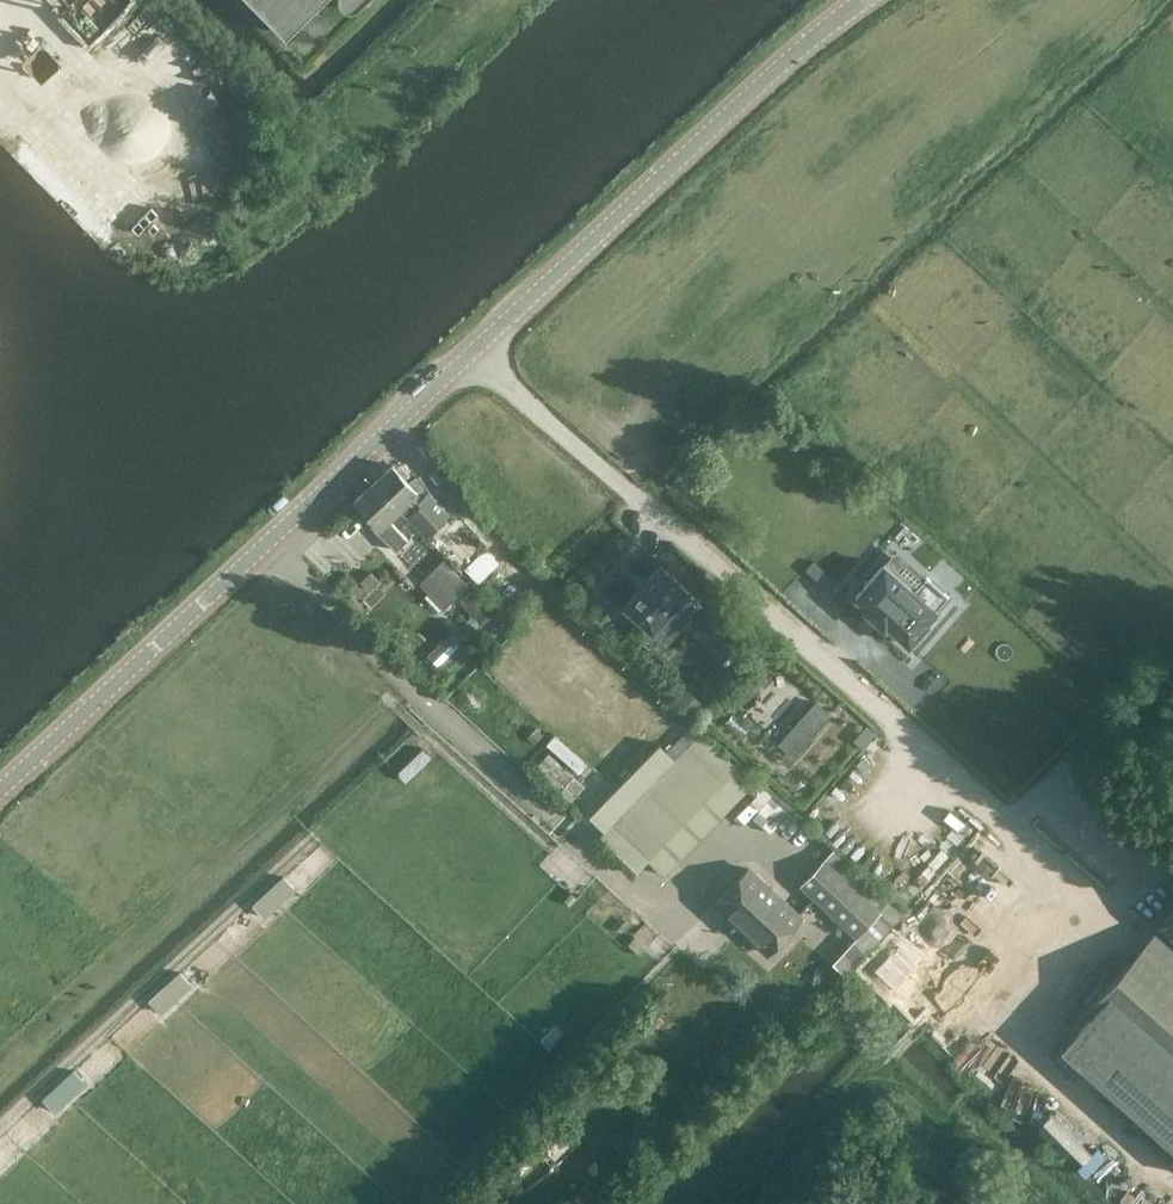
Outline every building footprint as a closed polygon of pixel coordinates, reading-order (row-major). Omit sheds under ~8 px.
[(150,0),(149,0),(112,34),(194,122),(232,87),(150,0)] [(284,34),(318,0),(251,0),(284,34)] [(135,180),(51,96),(17,130),(101,214),(135,180)] [(392,464),(373,481),(399,508),(424,534),(448,511),(415,477),(409,482),(392,464)] [(399,508),(373,481),(355,499),(375,520),(371,524),(380,533),(381,532),(396,549),(408,537),(389,517),(399,508)] [(434,570),(456,593),(465,584),(443,561),(434,570)] [(653,631),(689,589),(659,563),(623,605),(653,631)] [(862,609),(884,627),(886,624),(908,643),(927,621),(926,620),(948,595),(926,575),(913,589),(883,563),(854,595),(866,606),(862,609)] [(467,626),(472,631),(491,613),(471,592),(460,602),(475,618),(467,626)] [(817,697),(778,736),(793,751),(832,711),(817,697)] [(1164,715),(1172,724),(1172,706),(1164,715)] [(662,870),(744,777),(686,725),(666,746),(674,753),(610,824),(662,870)] [(856,936),(881,909),(825,856),(799,883),(856,936)] [(748,863),(712,903),(767,954),(804,915),(748,863)] [(253,900),(266,915),(297,887),(285,872),(253,900)] [(1172,1149),(1172,908),(1070,1023),(1076,1029),(1060,1047),(1172,1149)] [(181,967),(149,995),(161,1009),(193,981),(181,967)] [(1009,1042),(1019,1031),(986,1002),(976,1013),(1009,1042)] [(43,1093),(56,1107),(87,1080),(74,1066),(43,1093)]
